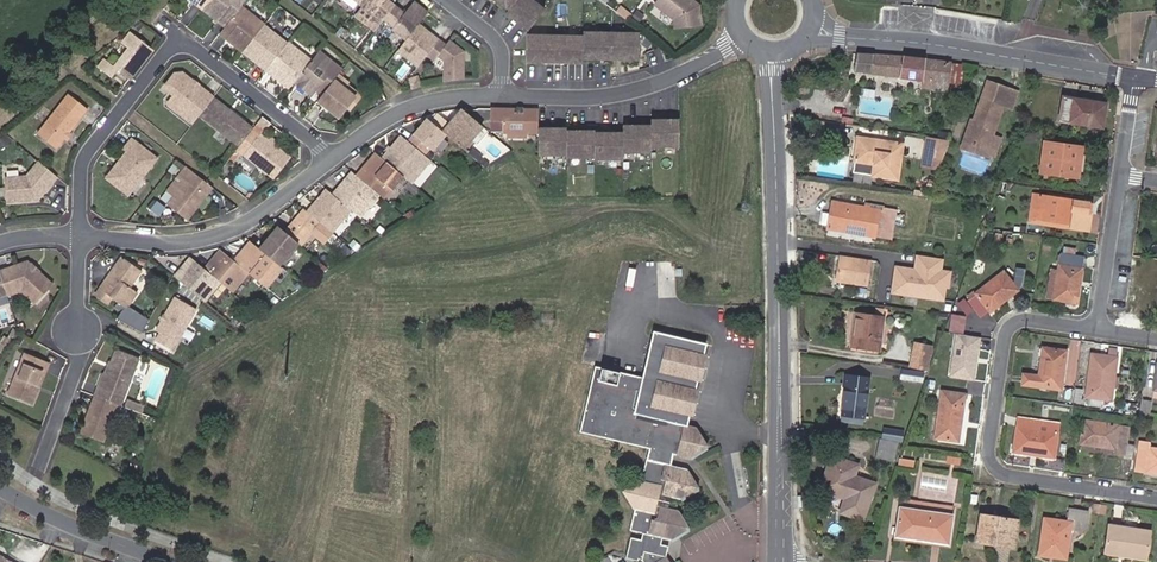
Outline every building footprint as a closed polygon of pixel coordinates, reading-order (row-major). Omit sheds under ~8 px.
[(203,5),(226,23),(238,8),(242,3),(244,0),(207,0),(203,5)] [(360,2),(357,0),(341,0),(340,1),(353,10),(360,2)] [(395,4),(390,0),(361,0),(360,2),(363,5),(357,13),(376,27),(384,17),(395,4)] [(395,4),(384,17),(393,24),(391,27),(405,37),(418,22),(427,10),(414,0),(412,0),(404,11),(395,4)] [(527,29),(544,8),(534,0),(513,0),(507,7),(504,11),(527,29)] [(653,3),(672,18),(673,27),(700,23),(697,4),(692,0),(655,0),(653,3)] [(238,8),(221,30),(244,49),(265,21),(242,3),(238,8)] [(289,39),(265,21),(244,49),(268,66),(289,39)] [(437,37),(418,22),(405,37),(399,46),(404,51),(403,53),(416,64),(426,52),(437,37)] [(583,57),(610,57),(610,27),(583,28),(583,35),(583,38),(583,57)] [(610,27),(610,57),(638,57),(638,28),(610,27)] [(124,41),(130,45),(116,63),(106,56),(99,64),(112,75),(119,66),(131,76),(156,46),(133,28),(124,41)] [(525,62),(555,61),(554,35),(525,35),(525,62)] [(583,38),(583,35),(554,35),(555,61),(583,61),(583,57),(583,38)] [(437,37),(426,52),(433,58),(437,53),(443,58),(445,78),(464,75),(462,49),(453,42),(449,46),(445,43),(437,37)] [(289,39),(268,66),(291,84),(296,78),(313,56),(290,38),(289,39)] [(453,42),(448,38),(445,43),(449,46),(453,42)] [(339,70),(343,65),(320,48),(296,78),(309,88),(316,86),(320,82),(326,87),(339,70)] [(926,59),(855,52),(852,71),(922,81),(948,83),(949,62),(926,59)] [(963,64),(949,62),(948,83),(960,85),(963,64)] [(119,66),(112,75),(124,85),(131,76),(119,66)] [(177,106),(194,120),(201,111),(214,94),(200,83),(197,84),(194,82),(194,78),(184,70),(176,71),(166,85),(176,93),(179,95),(181,102),(177,106)] [(326,87),(321,93),(330,100),(328,103),(340,112),(348,102),(351,104),(359,93),(347,83),(349,80),(350,79),(339,70),(326,87)] [(420,74),(410,77),(413,86),(423,83),(420,74)] [(349,80),(347,83),(359,93),(362,90),(349,80)] [(948,83),(922,81),(921,88),(947,91),(948,83)] [(321,93),(326,87),(320,82),(316,86),(309,88),(319,95),(321,93)] [(41,128),(60,144),(68,134),(68,129),(73,127),(94,102),(75,87),(41,128)] [(170,101),(177,106),(181,102),(179,95),(176,93),(170,101)] [(319,95),(328,103),(330,100),(321,93),(319,95)] [(241,142),(255,125),(214,94),(201,111),(241,142)] [(1004,106),(982,97),(974,121),(971,120),(964,140),(989,149),(988,153),(995,156),(1001,139),(993,136),(1004,106)] [(1105,103),(1063,97),(1060,121),(1102,126),(1105,103)] [(538,106),(490,105),(489,117),(504,117),(505,130),(507,130),(538,130),(538,125),(538,106)] [(462,106),(443,128),(448,132),(463,145),(482,123),(462,106)] [(678,115),(650,115),(650,130),(650,141),(678,142),(678,115)] [(410,140),(426,153),(431,147),(434,149),(448,132),(443,128),(430,117),(410,140)] [(650,123),(621,123),(621,130),(621,133),(622,150),(650,149),(650,141),(650,130),(650,123)] [(538,125),(538,130),(538,152),(566,152),(566,139),(566,128),(566,125),(538,125)] [(76,130),(73,127),(68,129),(68,134),(72,136),(76,130)] [(594,127),(566,128),(566,139),(566,152),(566,155),(594,154),(594,130),(594,127)] [(621,130),(594,130),(594,154),(594,157),(622,157),(621,133),(621,130)] [(262,131),(245,152),(276,176),(293,154),(277,142),(270,137),(262,131)] [(410,140),(399,131),(380,154),(389,161),(402,172),(409,178),(428,156),(426,153),(410,140)] [(273,133),(270,137),(277,142),(280,138),(273,133)] [(125,158),(111,176),(128,188),(141,171),(144,173),(158,155),(133,136),(126,145),(130,147),(123,157),(125,158)] [(952,141),(927,137),(926,150),(947,153),(952,141)] [(903,145),(857,138),(854,161),(872,164),(870,176),(897,180),(903,145)] [(989,149),(964,140),(961,147),(987,156),(988,153),(989,149)] [(1080,147),(1044,142),(1040,172),(1076,176),(1080,147)] [(360,175),(373,187),(383,195),(402,172),(389,161),(380,154),(375,150),(364,164),(367,166),(360,175)] [(963,164),(987,172),(991,159),(967,152),(963,164)] [(59,172),(40,157),(29,170),(9,172),(11,195),(26,194),(28,191),(33,191),(36,193),(41,193),(59,172)] [(125,158),(123,157),(109,174),(111,176),(125,158)] [(426,181),(437,166),(429,160),(419,175),(426,181)] [(189,216),(214,184),(194,168),(187,163),(180,172),(181,173),(187,178),(176,192),(169,201),(189,216)] [(367,166),(364,164),(357,173),(360,175),(367,166)] [(352,169),(333,191),(341,198),(352,207),(355,209),(373,187),(360,175),(357,173),(352,169)] [(176,192),(187,178),(181,173),(170,188),(176,192)] [(330,188),(310,211),(319,218),(332,229),(333,230),(352,207),(341,198),(333,191),(330,188)] [(1072,211),(1074,200),(1034,194),(1030,217),(1071,224),(1070,228),(1088,230),(1091,214),(1087,213),(1072,211)] [(1089,203),(1074,200),(1072,211),(1087,213),(1089,203)] [(898,213),(882,210),(883,206),(865,203),(864,207),(827,201),(823,227),(893,239),(898,213)] [(332,229),(319,218),(310,211),(304,205),(284,228),(300,241),(311,228),(323,239),(332,229)] [(1071,224),(1030,217),(1029,221),(1070,228),(1071,224)] [(279,223),(259,246),(281,264),(287,256),(290,256),(295,250),(294,248),(300,241),(284,228),(279,223)] [(234,257),(248,269),(265,284),(281,265),(281,264),(259,246),(250,238),(234,257)] [(221,246),(204,265),(214,273),(232,288),(248,269),(234,257),(221,246)] [(1075,303),(1083,257),(1074,256),(1075,248),(1062,246),(1059,263),(1058,270),(1053,299),(1075,303)] [(183,264),(175,273),(198,292),(214,273),(204,265),(188,250),(179,261),(183,264)] [(122,253),(106,278),(118,285),(113,293),(129,304),(139,288),(131,283),(142,266),(122,253)] [(942,258),(914,254),(911,268),(894,265),(889,292),(942,301),(948,269),(940,268),(942,258)] [(870,261),(839,256),(835,281),(849,283),(849,285),(867,287),(870,261)] [(27,261),(1,271),(8,293),(9,296),(22,291),(25,290),(30,295),(33,294),(38,299),(52,284),(27,261)] [(183,264),(179,261),(171,270),(175,273),(183,264)] [(1045,298),(1053,299),(1058,270),(1050,268),(1045,298)] [(1017,290),(1002,271),(975,293),(976,294),(967,301),(980,318),(988,310),(989,312),(1017,290)] [(106,278),(101,286),(113,293),(118,285),(106,278)] [(113,293),(101,286),(98,291),(109,298),(113,293)] [(25,290),(22,291),(22,292),(34,302),(38,299),(33,294),(30,295),(25,290)] [(158,332),(154,338),(172,349),(195,308),(174,296),(154,330),(158,332)] [(972,310),(964,300),(959,304),(967,314),(972,310)] [(875,314),(854,311),(850,347),(879,350),(884,309),(875,308),(875,314)] [(966,317),(952,315),(950,331),(963,333),(966,317)] [(980,337),(953,333),(947,376),(973,380),(980,337)] [(705,348),(652,336),(642,382),(594,371),(579,437),(649,453),(642,482),(621,493),(634,515),(630,534),(641,536),(639,543),(629,540),(624,561),(628,561),(637,561),(637,560),(641,561),(667,561),(665,560),(667,550),(656,546),(658,541),(672,544),(691,533),(679,514),(660,509),(657,509),(660,498),(663,498),(680,502),(700,491),(688,473),(670,469),(673,458),(689,462),(708,450),(696,432),(687,430),(705,348)] [(911,368),(927,371),(930,346),(915,343),(911,368)] [(1065,351),(1042,348),(1039,376),(1023,373),(1022,385),(1060,389),(1063,366),(1065,351)] [(49,361),(24,352),(8,395),(33,403),(49,361)] [(120,405),(138,359),(121,353),(114,356),(111,363),(106,376),(102,374),(95,395),(118,404),(120,405)] [(1114,359),(1092,356),(1086,397),(1109,400),(1114,359)] [(924,373),(901,369),(900,379),(922,382),(924,373)] [(863,419),(868,378),(843,374),(841,387),(844,388),(840,415),(863,419)] [(965,394),(935,390),(933,403),(940,404),(935,439),(958,442),(965,394)] [(103,441),(118,404),(95,395),(80,433),(103,441)] [(1151,401),(1140,399),(1138,414),(1149,416),(1151,401)] [(130,402),(127,408),(139,413),(142,407),(130,402)] [(1124,453),(1128,427),(1118,425),(1120,417),(1094,413),(1092,422),(1083,420),(1080,443),(1116,448),(1115,452),(1124,453)] [(863,419),(840,415),(839,420),(862,424),(863,419)] [(1057,423),(1018,418),(1014,451),(1052,457),(1057,423)] [(903,430),(883,427),(881,438),(902,441),(903,430)] [(896,441),(879,439),(877,456),(893,458),(896,441)] [(1150,447),(1151,442),(1139,440),(1136,469),(1156,472),(1156,448),(1150,447)] [(959,465),(960,457),(946,455),(945,463),(959,465)] [(857,465),(831,456),(820,488),(845,497),(840,511),(861,518),(874,482),(854,475),(857,465)] [(914,459),(899,457),(898,466),(913,468),(914,459)] [(977,495),(969,494),(967,503),(976,505),(977,495)] [(952,507),(902,500),(897,537),(947,544),(952,507)] [(1040,555),(1049,556),(1050,550),(1065,552),(1068,529),(1084,531),(1087,511),(1070,509),(1069,522),(1045,519),(1040,555)] [(1016,520),(982,515),(978,542),(1013,547),(1016,520)] [(1149,530),(1110,524),(1106,552),(1145,558),(1149,530)] [(1065,552),(1050,550),(1049,556),(1064,558),(1065,552)] [(614,552),(599,561),(600,561),(621,561),(614,552)]
